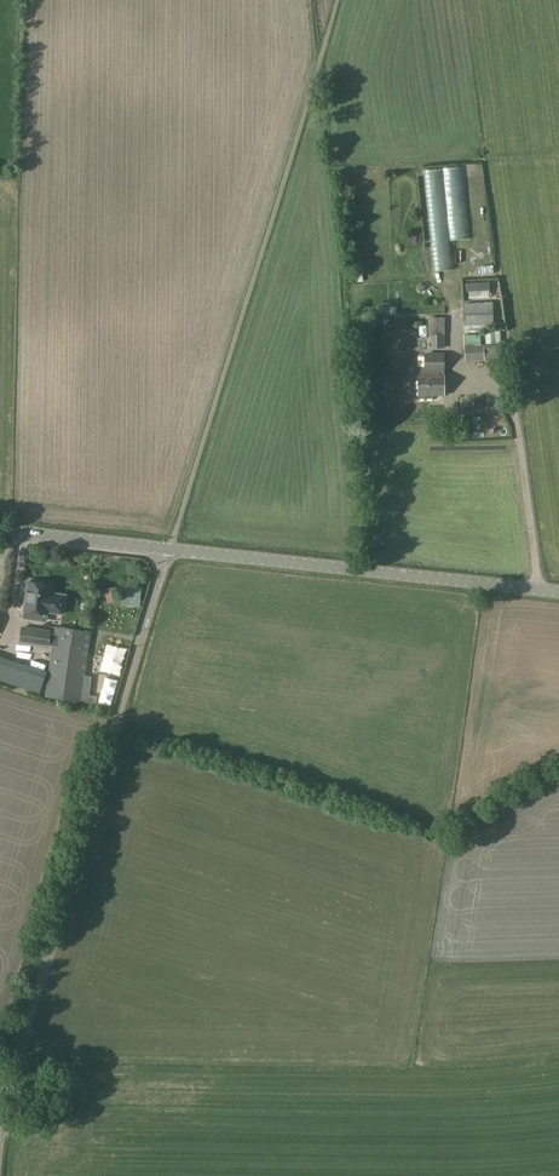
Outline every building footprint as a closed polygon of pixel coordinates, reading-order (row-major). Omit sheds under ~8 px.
[(443,239),(463,237),(459,192),(453,193),(452,185),(441,186),(441,187),(427,188),(434,267),(445,266),(443,239)] [(481,220),(471,220),(472,234),(482,233),(481,220)] [(466,292),(489,290),(489,282),(465,284),(466,292)] [(420,283),(416,288),(421,292),(425,287),(420,283)] [(493,325),(493,313),(492,302),(462,303),(463,332),(484,331),(484,325),(491,325),(493,325)] [(396,306),(378,307),(378,315),(396,315),(396,306)] [(498,345),(499,329),(491,329),(490,344),(498,345)] [(431,335),(431,349),(445,349),(445,335),(431,335)] [(464,335),(465,362),(483,361),(483,346),(480,346),(479,335),(464,335)] [(500,345),(485,345),(484,345),(484,361),(500,360),(500,357),(501,357),(500,345)] [(425,355),(425,369),(420,369),(420,374),(444,374),(444,355),(425,355)] [(444,374),(420,374),(418,374),(418,399),(432,399),(432,396),(444,395),(444,374)] [(51,585),(28,582),(24,611),(39,613),(38,620),(45,621),(47,611),(62,614),(65,596),(49,593),(51,585)] [(103,586),(105,599),(116,597),(115,585),(103,586)] [(47,631),(21,628),(19,642),(48,646),(53,647),(55,634),(50,633),(50,632),(49,632),(49,631),(47,630),(47,631)] [(53,647),(47,697),(83,702),(87,667),(91,632),(87,631),(55,628),(55,634),(53,647)] [(120,666),(125,648),(114,645),(109,662),(120,666)] [(0,657),(0,680),(39,693),(46,672),(0,657)]
